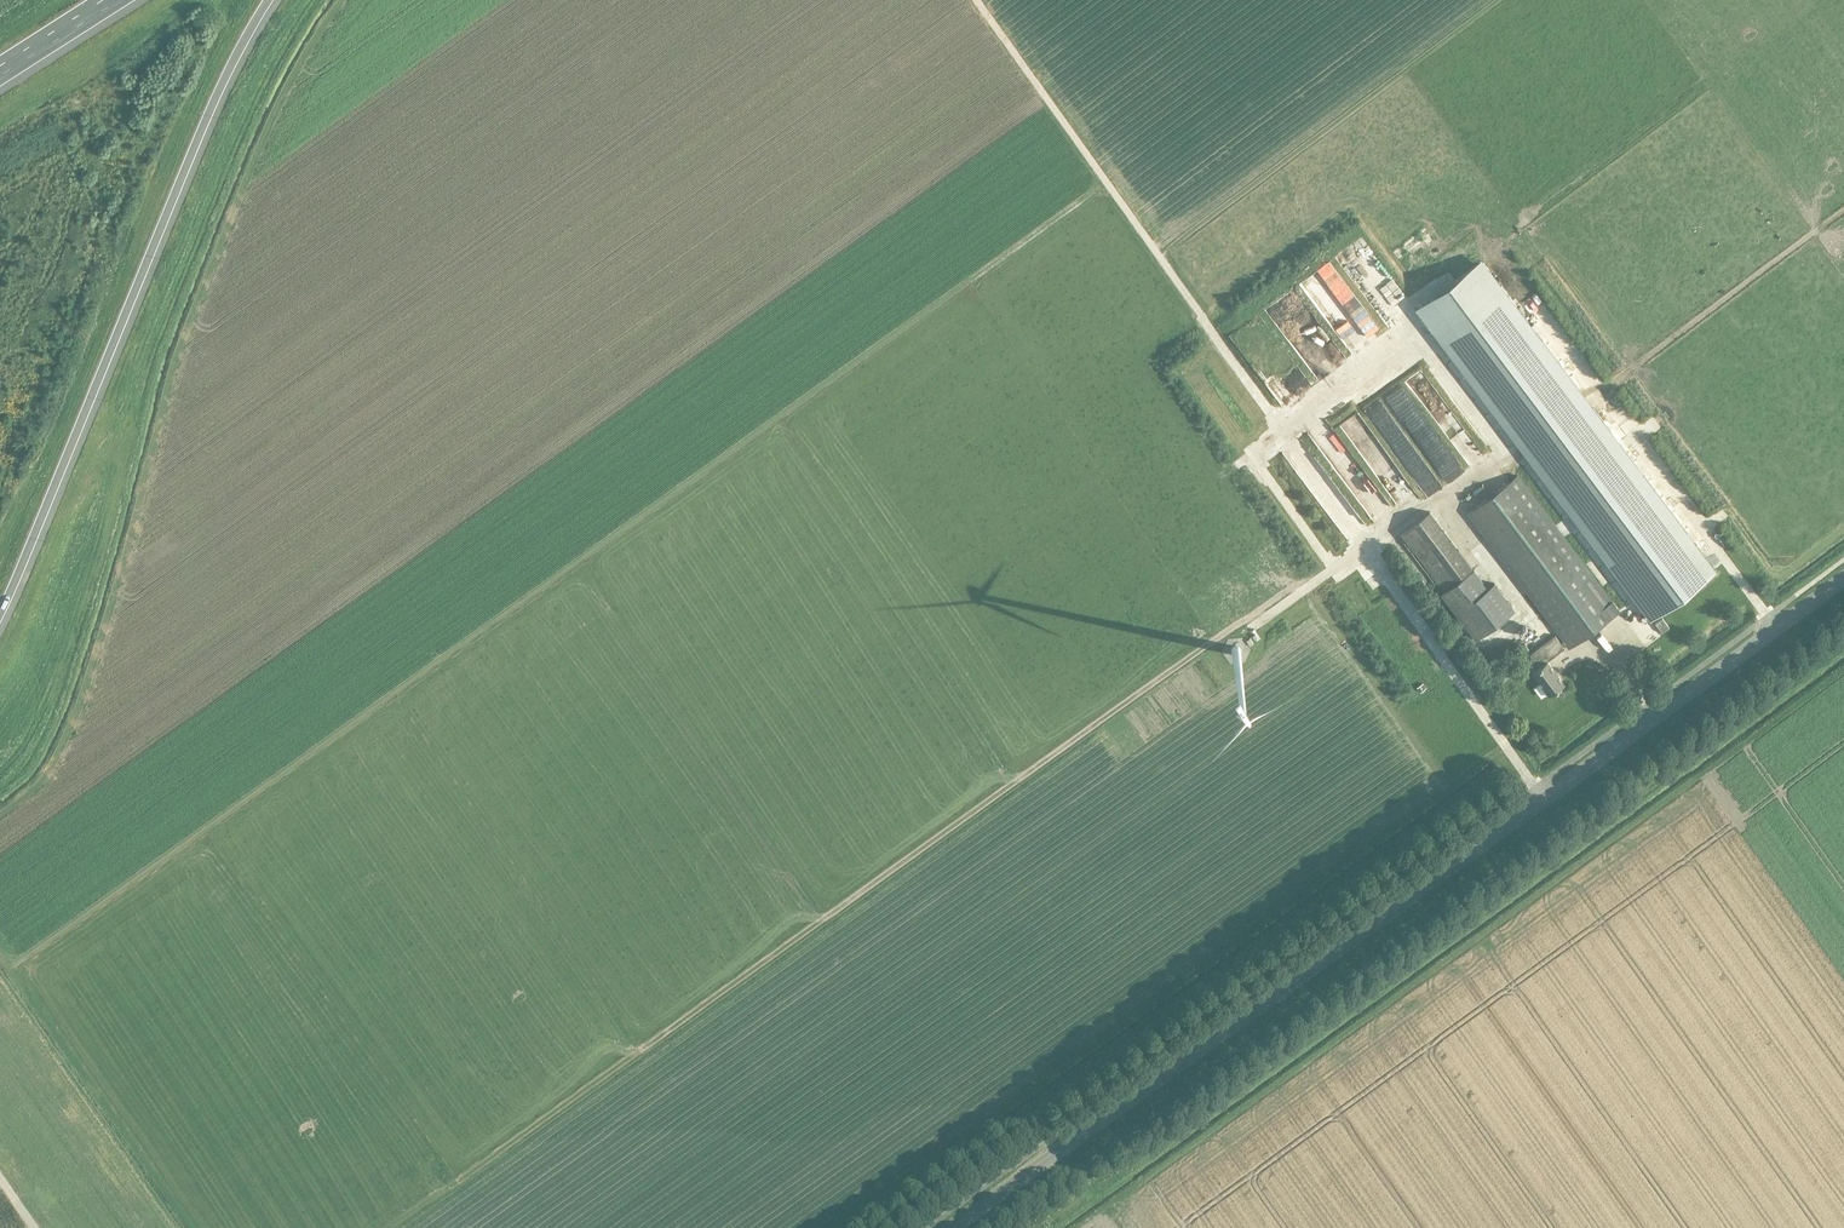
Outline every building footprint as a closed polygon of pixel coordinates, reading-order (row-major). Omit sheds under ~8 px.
[(1715,569),(1481,259),(1416,308),(1650,619),(1715,569)] [(1367,286),(1355,296),(1361,303),(1373,294),(1367,286)] [(1301,362),(1328,348),(1309,311),(1300,316),(1296,307),(1289,311),(1291,315),(1283,319),(1289,329),(1286,331),(1301,362)] [(1242,339),(1283,415),(1314,398),(1287,349),(1282,352),(1268,325),(1242,339)] [(1403,419),(1411,415),(1398,392),(1391,396),(1403,419)] [(1395,434),(1382,400),(1371,404),(1385,438),(1395,434)] [(1469,457),(1476,451),(1450,418),(1442,425),(1469,457)] [(1348,425),(1362,453),(1374,448),(1359,419),(1348,425)] [(1484,443),(1490,449),(1500,438),(1494,433),(1484,443)] [(1257,448),(1265,439),(1260,435),(1252,443),(1257,448)] [(1282,452),(1343,536),(1354,528),(1357,531),(1346,539),(1350,544),(1368,532),(1325,472),(1325,473),(1300,439),(1282,452)] [(1566,644),(1568,647),(1568,648),(1619,610),(1619,609),(1618,609),(1536,500),(1518,476),(1518,475),(1467,513),(1468,514),(1563,640),(1566,644)] [(1441,593),(1474,637),(1513,607),(1494,583),(1488,588),(1430,511),(1401,533),(1444,591),(1441,593)] [(1529,654),(1539,666),(1532,672),(1549,695),(1564,683),(1547,661),(1564,648),(1563,646),(1566,644),(1563,640),(1561,642),(1555,635),(1529,654)] [(1229,650),(1234,657),(1240,653),(1236,646),(1229,650)]
